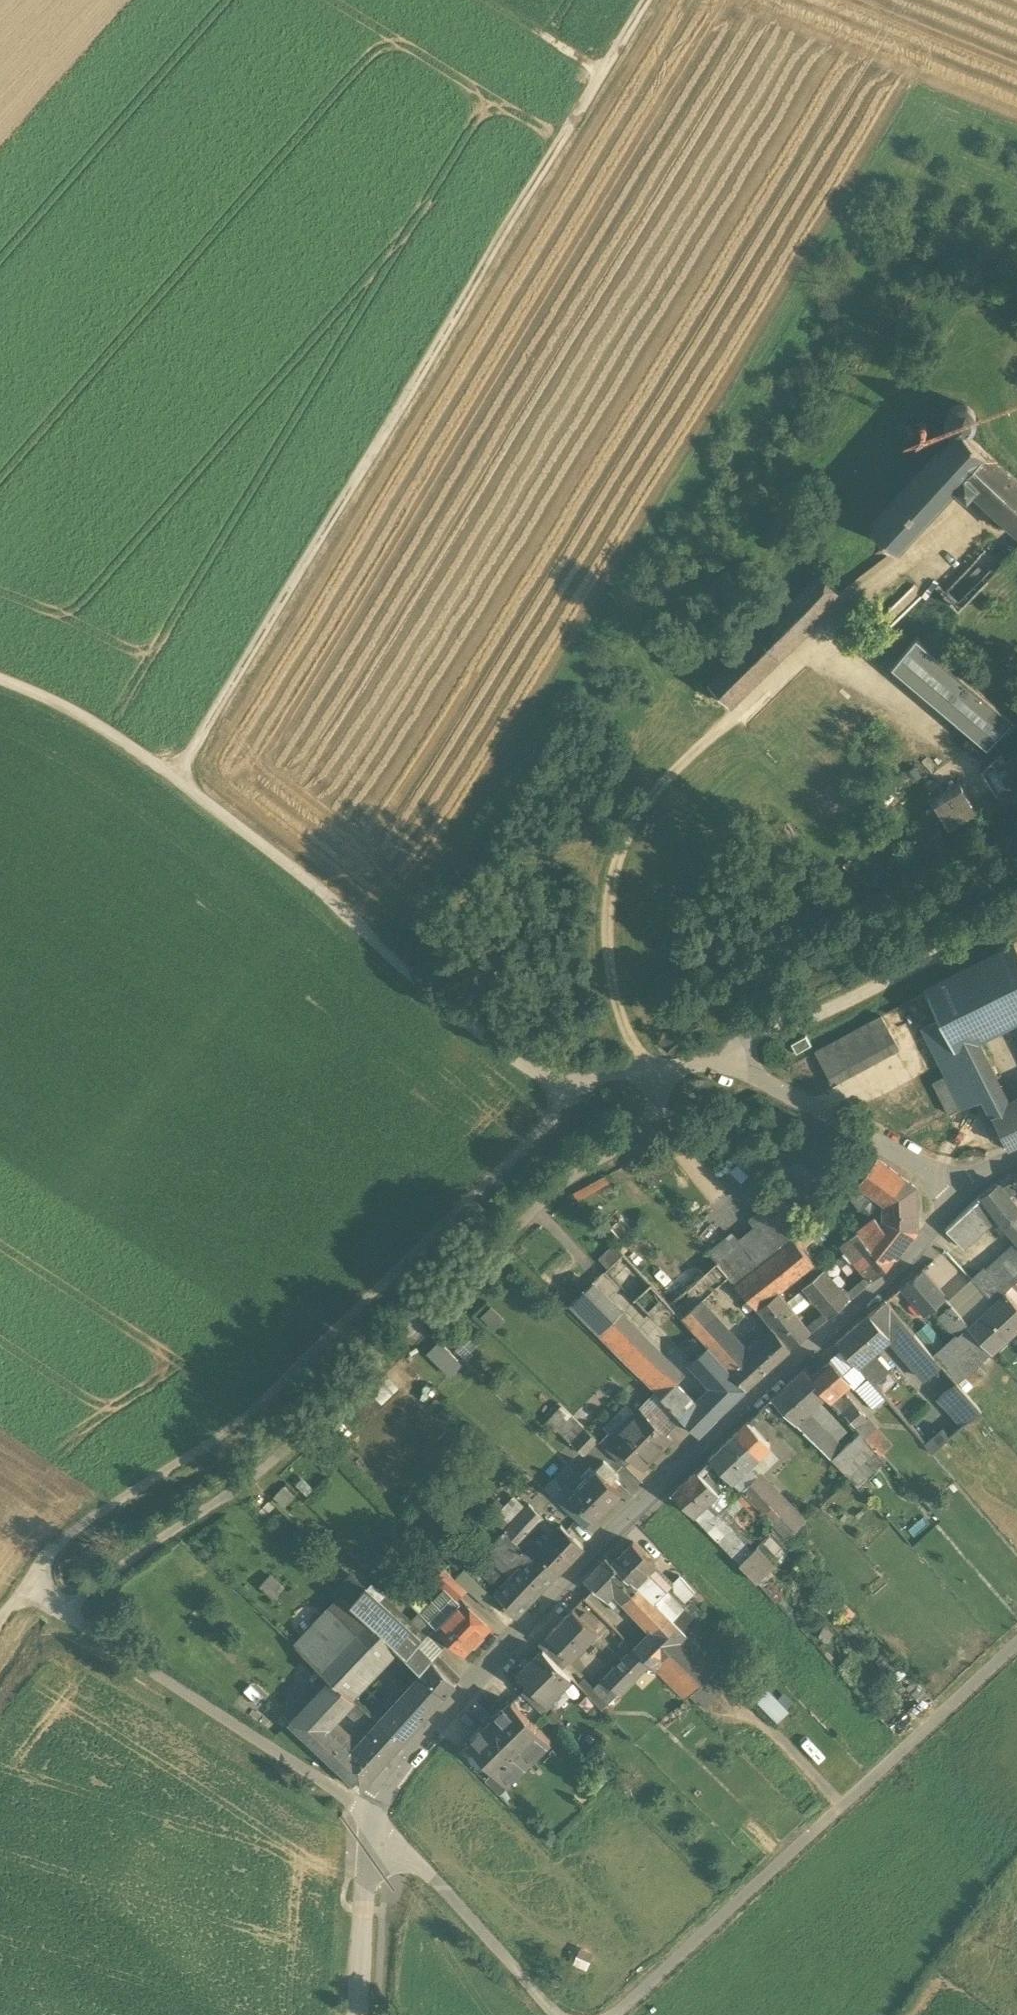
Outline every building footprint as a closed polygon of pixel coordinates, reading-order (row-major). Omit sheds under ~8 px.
[(967,436),(971,433),(972,432),(974,428),(976,421),(973,414),(968,408),(960,406),(953,408),(948,411),(946,415),(945,421),(945,424),(947,430),(950,433),(953,435),(954,438),(868,529),(896,553),(955,489),(966,498),(974,489),(1016,529),(1016,482),(967,436)] [(970,609),(1014,561),(995,544),(952,591),(970,609)] [(819,576),(706,686),(728,708),(841,596),(819,576)] [(899,660),(994,742),(1013,721),(917,638),(899,660)] [(986,750),(994,742),(899,660),(891,669),(986,750)] [(1004,814),(1016,824),(1016,785),(1016,784),(1016,755),(1005,761),(1001,754),(981,773),(996,797),(1004,814)] [(962,790),(934,806),(948,830),(976,813),(962,790)] [(991,822),(1000,837),(1016,826),(1016,824),(1004,814),(991,822)] [(923,989),(939,1020),(954,1051),(958,1050),(965,1046),(975,1041),(1016,1020),(1016,951),(1013,944),(923,989)] [(898,1048),(880,1017),(815,1053),(832,1084),(898,1048)] [(983,1099),(958,1050),(954,1051),(939,1020),(924,1027),(924,1032),(946,1076),(963,1109),(983,1099)] [(806,1036),(791,1044),(796,1054),(811,1046),(806,1036)] [(770,1038),(761,1044),(766,1053),(775,1048),(770,1038)] [(965,1046),(958,1050),(983,1099),(985,1102),(1002,1093),(975,1041),(965,1046)] [(963,1109),(946,1076),(934,1083),(950,1116),(963,1109)] [(1010,1108),(1002,1093),(985,1102),(1001,1134),(1008,1149),(1016,1144),(1016,1104),(1010,1108)] [(881,1226),(875,1218),(841,1245),(871,1283),(886,1270),(918,1232),(915,1187),(911,1185),(901,1178),(901,1177),(900,1176),(900,1177),(890,1169),(891,1169),(889,1168),(889,1169),(877,1159),(858,1185),(885,1206),(884,1222),(881,1226)] [(777,1197),(753,1171),(741,1182),(766,1207),(777,1197)] [(998,1184),(980,1198),(981,1199),(994,1216),(1005,1230),(1016,1244),(1016,1209),(998,1184)] [(786,1206),(777,1197),(766,1207),(775,1217),(786,1206)] [(981,1199),(971,1209),(985,1224),(994,1216),(981,1199)] [(786,1206),(775,1217),(794,1239),(802,1248),(818,1235),(791,1202),(786,1206)] [(971,1209),(945,1233),(959,1248),(985,1224),(971,1209)] [(794,1239),(775,1217),(740,1245),(718,1263),(730,1277),(737,1285),(794,1239)] [(690,1267),(646,1219),(616,1246),(624,1255),(651,1285),(660,1294),(685,1272),(690,1267)] [(733,1236),(710,1254),(718,1263),(740,1245),(733,1236)] [(794,1239),(737,1285),(758,1310),(779,1293),(776,1289),(812,1261),(802,1248),(794,1239)] [(616,1246),(614,1245),(599,1260),(609,1271),(624,1255),(616,1246)] [(979,1288),(994,1305),(1016,1283),(1016,1252),(979,1288)] [(705,1274),(687,1290),(700,1304),(730,1277),(718,1263),(705,1274)] [(700,1304),(687,1290),(705,1274),(700,1269),(685,1272),(661,1293),(723,1362),(739,1347),(700,1304)] [(824,1271),(802,1289),(828,1319),(852,1299),(843,1289),(841,1291),(824,1271)] [(923,1271),(902,1289),(924,1314),(945,1297),(923,1271)] [(624,1312),(595,1282),(569,1306),(661,1400),(678,1384),(676,1382),(615,1320),(624,1312)] [(660,1294),(651,1285),(635,1300),(653,1321),(656,1319),(661,1325),(675,1312),(660,1294)] [(995,1306),(994,1305),(979,1288),(954,1309),(970,1329),(985,1315),(995,1306)] [(811,1333),(779,1293),(758,1310),(774,1330),(775,1329),(791,1349),(811,1333)] [(985,1315),(1006,1339),(1016,1329),(1016,1307),(1007,1296),(995,1306),(985,1315)] [(879,1329),(896,1313),(886,1301),(869,1317),(879,1329)] [(954,1309),(952,1306),(939,1317),(958,1340),(969,1329),(970,1329),(954,1309)] [(499,1329),(508,1318),(494,1307),(485,1318),(499,1329)] [(915,1336),(896,1313),(879,1329),(891,1342),(897,1354),(915,1336)] [(869,1317),(837,1345),(842,1351),(858,1370),(875,1357),(891,1342),(879,1329),(869,1317)] [(958,1340),(936,1360),(942,1368),(957,1385),(991,1353),(969,1329),(958,1340)] [(758,1338),(743,1352),(739,1347),(723,1362),(722,1363),(746,1390),(790,1350),(776,1332),(763,1344),(758,1338)] [(915,1336),(897,1354),(907,1367),(926,1349),(915,1336)] [(432,1345),(423,1354),(450,1382),(460,1373),(432,1345)] [(722,1363),(708,1348),(690,1364),(712,1388),(701,1399),(718,1418),(746,1390),(722,1363)] [(926,1349),(907,1367),(923,1385),(942,1368),(936,1360),(926,1349)] [(842,1351),(810,1379),(826,1396),(831,1402),(831,1401),(845,1417),(856,1407),(847,1397),(842,1401),(838,1396),(850,1385),(855,1391),(867,1380),(858,1370),(842,1351)] [(942,1368),(923,1385),(936,1402),(957,1385),(942,1368)] [(804,1373),(773,1400),(773,1401),(806,1436),(815,1446),(827,1434),(807,1413),(826,1396),(810,1379),(804,1373)] [(349,1409),(359,1419),(393,1387),(382,1377),(349,1409)] [(678,1384),(661,1400),(699,1437),(718,1419),(717,1419),(718,1418),(701,1399),(696,1403),(678,1384)] [(982,1413),(957,1385),(936,1402),(961,1430),(982,1413)] [(938,1436),(906,1399),(893,1410),(925,1447),(938,1436)] [(856,1407),(845,1417),(855,1428),(866,1419),(856,1407)] [(598,1442),(562,1408),(548,1423),(584,1457),(598,1442)] [(613,1438),(613,1439),(633,1460),(643,1469),(669,1442),(639,1412),(613,1438)] [(876,1430),(866,1419),(855,1428),(860,1434),(866,1440),(876,1430)] [(769,1447),(748,1424),(710,1460),(732,1483),(769,1447)] [(876,1430),(866,1440),(876,1451),(876,1452),(880,1457),(892,1447),(876,1430)] [(938,1436),(925,1447),(932,1456),(949,1441),(942,1432),(938,1436)] [(633,1460),(613,1439),(613,1438),(609,1434),(599,1443),(625,1468),(633,1460)] [(827,1434),(815,1446),(832,1461),(843,1451),(827,1434)] [(843,1451),(832,1461),(848,1479),(876,1452),(876,1451),(866,1440),(860,1434),(843,1451)] [(570,1497),(569,1497),(593,1521),(620,1495),(616,1490),(620,1486),(616,1482),(619,1479),(604,1463),(570,1497)] [(718,1496),(696,1473),(673,1496),(694,1518),(706,1507),(718,1496)] [(781,1507),(755,1479),(741,1492),(769,1520),(781,1507)] [(570,1497),(564,1491),(554,1501),(585,1530),(593,1521),(569,1497),(570,1497)] [(785,1503),(781,1507),(769,1520),(787,1540),(804,1524),(785,1503)] [(538,1550),(527,1540),(545,1521),(529,1506),(504,1532),(523,1550),(533,1559),(540,1552),(538,1550)] [(737,1540),(706,1507),(694,1518),(726,1552),(737,1540)] [(583,1548),(561,1527),(538,1550),(540,1552),(561,1572),(583,1548)] [(523,1550),(504,1532),(490,1547),(498,1554),(505,1561),(509,1565),(523,1550)] [(751,1555),(737,1540),(726,1552),(739,1566),(751,1555)] [(655,1566),(633,1544),(613,1564),(612,1565),(626,1577),(627,1576),(629,1579),(630,1578),(636,1584),(637,1584),(644,1576),(655,1566)] [(751,1555),(739,1566),(757,1584),(774,1568),(756,1549),(751,1555)] [(510,1582),(495,1597),(516,1618),(561,1572),(540,1552),(533,1559),(521,1571),(518,1573),(510,1582)] [(505,1561),(498,1554),(493,1560),(499,1567),(505,1561)] [(626,1577),(612,1565),(613,1564),(606,1559),(585,1581),(616,1610),(624,1602),(640,1586),(637,1584),(636,1584),(630,1578),(629,1579),(627,1576),(626,1577)] [(509,1565),(505,1561),(499,1567),(493,1560),(490,1563),(510,1582),(518,1573),(509,1565)] [(673,1584),(655,1566),(644,1576),(662,1595),(673,1584)] [(438,1579),(444,1586),(454,1596),(463,1587),(446,1571),(438,1579)] [(662,1595),(655,1602),(669,1617),(673,1621),(684,1611),(681,1608),(698,1591),(683,1575),(673,1584),(662,1595)] [(662,1595),(644,1576),(637,1584),(640,1586),(655,1602),(662,1595)] [(359,1582),(344,1598),(351,1604),(365,1588),(359,1582)] [(435,1629),(436,1630),(446,1621),(437,1613),(444,1605),(453,1613),(462,1604),(454,1596),(444,1586),(418,1612),(435,1629)] [(655,1602),(640,1586),(624,1602),(654,1632),(669,1617),(655,1602)] [(405,1626),(365,1588),(351,1604),(350,1605),(393,1645),(406,1659),(418,1647),(422,1642),(405,1626)] [(351,1604),(344,1598),(296,1647),(331,1680),(346,1694),(393,1645),(350,1605),(351,1604)] [(488,1629),(462,1604),(453,1613),(444,1605),(437,1613),(446,1621),(436,1630),(449,1643),(462,1656),(488,1629)] [(585,1615),(581,1619),(573,1610),(547,1637),(571,1661),(597,1634),(594,1631),(598,1627),(585,1615)] [(405,1626),(422,1642),(435,1629),(418,1612),(405,1626)] [(654,1632),(635,1651),(648,1663),(686,1701),(689,1697),(714,1673),(719,1668),(673,1621),(669,1617),(654,1632)] [(422,1642),(418,1647),(432,1661),(436,1656),(449,1643),(436,1630),(435,1629),(422,1642)] [(571,1661),(547,1637),(539,1646),(543,1651),(562,1670),(571,1661)] [(436,1656),(432,1661),(418,1647),(406,1659),(423,1676),(445,1697),(460,1680),(436,1656)] [(562,1670),(543,1651),(519,1674),(530,1685),(548,1703),(548,1702),(571,1680),(562,1670)] [(635,1651),(605,1682),(617,1694),(648,1663),(635,1651)] [(728,1687),(714,1673),(689,1697),(703,1711),(728,1687)] [(394,1707),(379,1723),(403,1744),(445,1697),(423,1676),(394,1707)] [(331,1680),(291,1723),(312,1744),(327,1728),(353,1701),(346,1694),(331,1680)] [(605,1682),(589,1698),(602,1711),(617,1694),(605,1682)] [(548,1703),(530,1685),(522,1694),(543,1716),(553,1707),(548,1702),(548,1703)] [(767,1687),(754,1700),(778,1724),(791,1711),(767,1687)] [(543,1716),(522,1694),(512,1704),(534,1726),(543,1716)] [(384,1699),(369,1714),(379,1723),(394,1707),(384,1699)] [(512,1704),(494,1721),(493,1719),(485,1727),(486,1729),(469,1746),(490,1768),(507,1785),(550,1743),(534,1726),(512,1704)] [(403,1744),(379,1723),(370,1733),(394,1754),(403,1744)] [(327,1728),(312,1744),(327,1758),(342,1742),(327,1728)] [(352,1753),(342,1742),(327,1758),(361,1790),(383,1766),(359,1745),(352,1753)] [(490,1768),(469,1746),(459,1756),(481,1778),(490,1768)]
